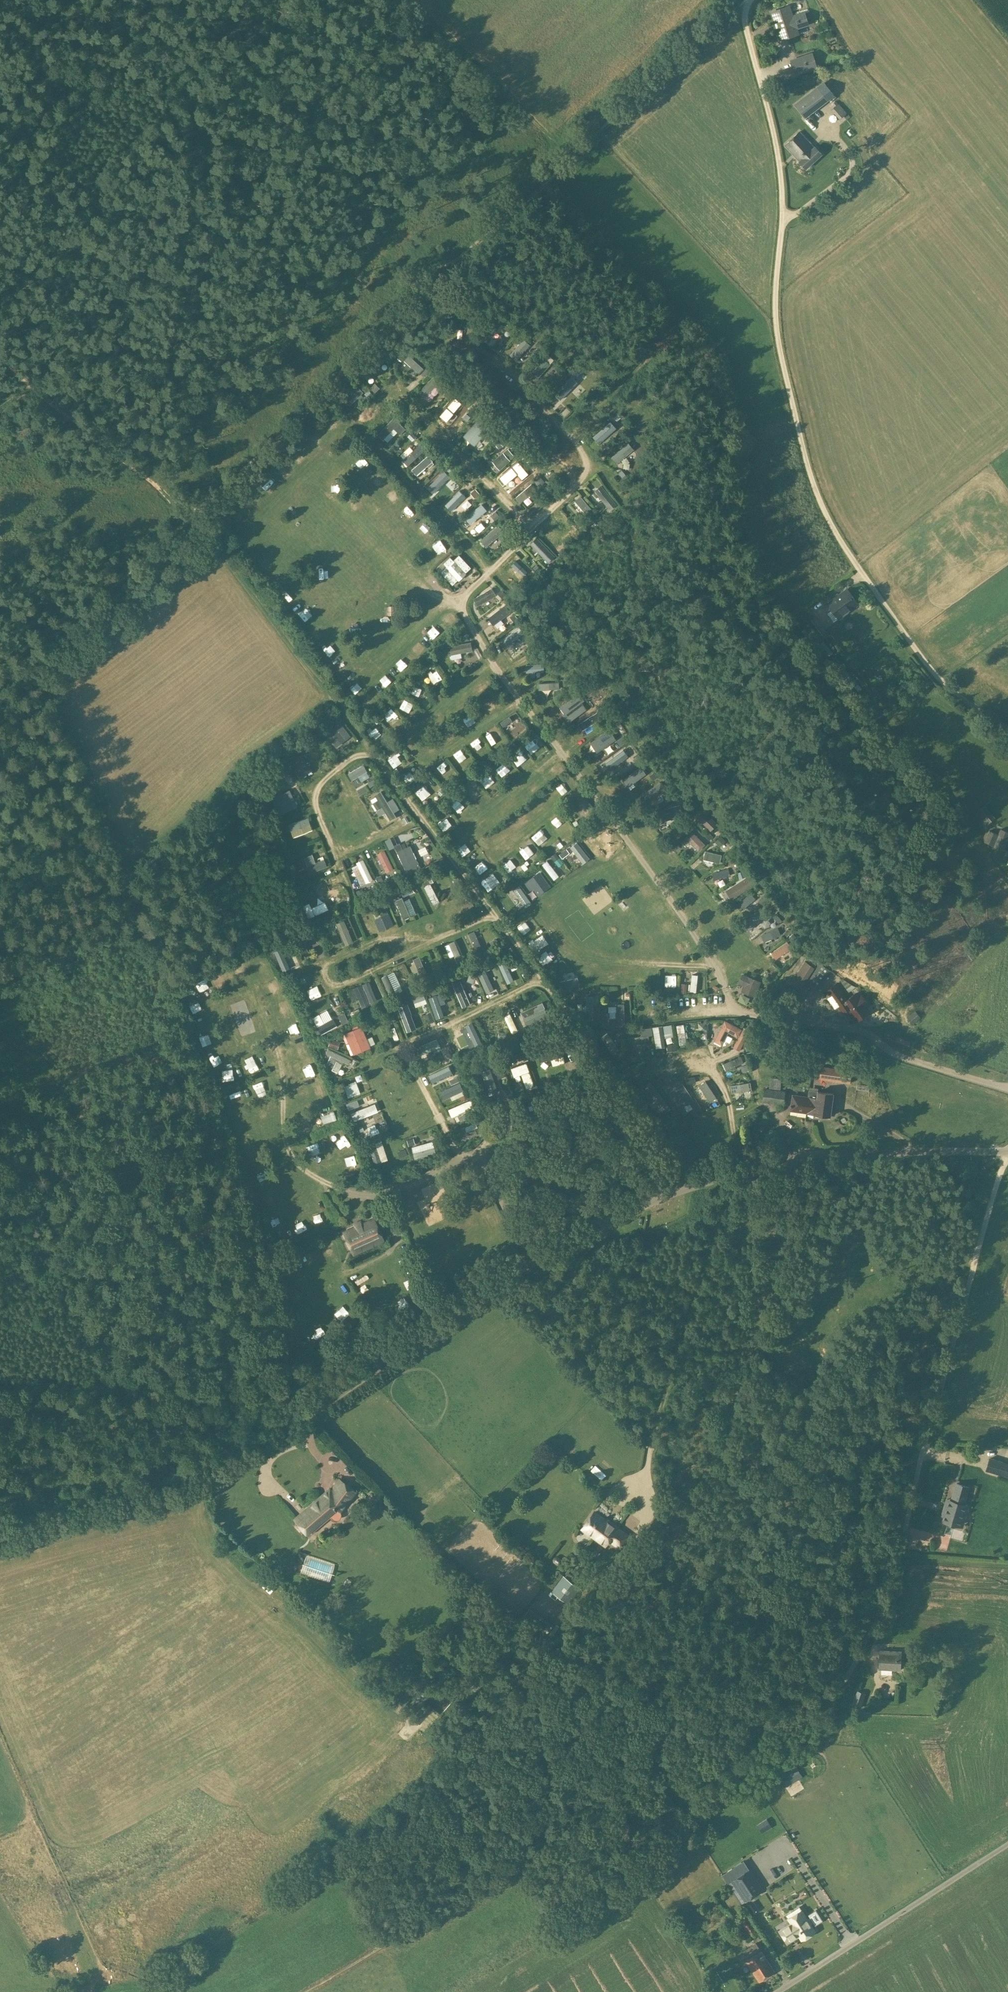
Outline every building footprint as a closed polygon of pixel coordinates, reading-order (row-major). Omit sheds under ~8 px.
[(808,24),(804,13),(793,17),(789,7),(772,13),(781,39),(798,33),(796,28),(808,24)] [(805,64),(794,67),(797,74),(816,68),(812,54),(803,57),(805,64)] [(794,104),(806,119),(829,101),(818,86),(794,104)] [(839,103),(834,108),(843,117),(847,113),(839,103)] [(814,149),(799,133),(786,145),(801,161),(800,162),(806,168),(821,154),(815,148),(814,149)] [(490,344),(501,323),(490,318),(480,339),(490,344)] [(525,339),(509,354),(516,360),(531,345),(525,339)] [(419,373),(424,368),(409,354),(404,360),(419,373)] [(572,376),(547,399),(554,406),(579,383),(572,376)] [(418,392),(425,399),(439,384),(432,377),(418,392)] [(344,399),(350,405),(363,394),(357,387),(344,399)] [(365,420),(379,406),(372,398),(358,412),(365,420)] [(394,428),(401,434),(406,428),(393,417),(378,434),(384,439),(394,428)] [(478,420),(463,434),(473,445),(489,431),(478,420)] [(599,443),(617,427),(610,420),(593,436),(599,443)] [(611,455),(619,467),(640,453),(632,441),(611,455)] [(420,443),(402,460),(408,466),(426,449),(420,443)] [(306,458),(313,451),(307,444),(300,451),(306,458)] [(504,451),(510,460),(514,457),(509,449),(504,451)] [(493,459),(498,469),(510,463),(504,453),(493,459)] [(428,455),(411,468),(416,475),(434,461),(428,455)] [(444,470),(427,486),(433,493),(450,476),(444,470)] [(517,473),(504,486),(509,492),(523,478),(517,473)] [(520,502),(532,493),(528,487),(515,496),(520,502)] [(450,510),(466,497),(460,490),(444,503),(450,510)] [(584,516),(592,512),(585,495),(576,498),(584,516)] [(481,503),(465,518),(471,524),(487,509),(481,503)] [(552,521),(555,531),(567,527),(564,517),(552,521)] [(486,546),(504,531),(499,525),(480,539),(486,546)] [(538,536),(530,543),(548,562),(556,555),(538,536)] [(451,556),(443,562),(447,566),(441,571),(453,585),(473,568),(460,553),(453,559),(451,556)] [(507,572),(519,562),(515,557),(503,568),(507,572)] [(479,605),(496,594),(491,586),(474,598),(479,605)] [(828,603),(839,618),(859,603),(848,589),(828,603)] [(381,599),(389,597),(387,590),(379,592),(381,599)] [(492,623),(511,613),(507,605),(488,615),(492,623)] [(826,632),(827,632),(816,616),(805,625),(816,640),(819,638),(821,641),(829,636),(826,632)] [(520,626),(502,639),(507,645),(524,633),(520,626)] [(449,654),(473,650),(471,641),(448,645),(449,654)] [(530,663),(530,672),(545,671),(544,663),(530,663)] [(412,685),(410,693),(420,696),(422,688),(412,685)] [(559,706),(570,721),(588,708),(577,693),(559,706)] [(512,729),(514,733),(524,728),(516,712),(511,715),(516,726),(512,729)] [(582,728),(601,720),(598,713),(579,721),(582,728)] [(507,732),(516,726),(510,716),(501,721),(507,732)] [(327,733),(336,746),(351,736),(342,722),(327,733)] [(376,740),(383,734),(376,727),(369,733),(376,740)] [(599,754),(620,741),(612,728),(591,741),(599,754)] [(471,742),(476,750),(483,747),(478,738),(471,742)] [(455,754),(461,762),(468,757),(462,749),(455,754)] [(609,769),(629,757),(625,749),(605,761),(609,769)] [(517,764),(526,760),(522,752),(513,757),(517,764)] [(300,777),(312,770),(302,753),(290,761),(300,777)] [(394,768),(402,762),(396,754),(388,759),(394,768)] [(445,760),(437,766),(441,770),(448,765),(445,760)] [(352,780),(359,776),(362,781),(370,776),(364,763),(348,771),(352,780)] [(357,787),(362,783),(358,777),(353,780),(357,787)] [(646,788),(650,799),(668,793),(663,781),(646,788)] [(422,800),(430,794),(424,785),(416,791),(422,800)] [(476,787),(468,790),(471,799),(479,795),(476,787)] [(272,796),(279,814),(297,807),(291,789),(272,796)] [(382,790),(375,793),(378,799),(373,801),(380,815),(386,812),(390,819),(397,816),(394,811),(399,808),(394,797),(387,801),(382,790)] [(681,805),(663,808),(666,820),(683,817),(681,805)] [(996,818),(985,805),(975,814),(981,820),(978,823),(982,827),(985,824),(986,826),(996,818)] [(707,811),(699,819),(711,831),(719,823),(707,811)] [(516,829),(524,823),(518,815),(510,821),(516,829)] [(292,836),(313,830),(310,817),(288,823),(292,836)] [(537,845),(547,839),(542,829),(532,835),(537,845)] [(1004,851),(1007,841),(1007,832),(1001,829),(999,835),(989,830),(984,842),(1004,851)] [(699,850),(706,843),(692,830),(685,837),(699,850)] [(720,846),(726,841),(721,836),(715,841),(720,846)] [(582,863),(589,859),(579,841),(571,845),(582,863)] [(420,868),(412,844),(406,846),(404,842),(396,844),(405,873),(420,868)] [(526,859),(534,853),(528,845),(520,851),(526,859)] [(560,853),(562,857),(570,853),(567,848),(560,853)] [(374,854),(384,874),(394,869),(385,849),(374,854)] [(705,851),(704,859),(721,861),(722,853),(705,851)] [(325,857),(316,860),(313,853),(303,857),(310,873),(328,866),(325,857)] [(565,862),(558,853),(552,857),(559,866),(565,862)] [(298,870),(305,866),(301,859),(294,863),(298,870)] [(360,886),(373,880),(364,859),(351,865),(360,886)] [(508,872),(516,867),(511,859),(503,864),(508,872)] [(476,872),(484,868),(480,860),(472,864),(476,872)] [(542,864),(554,879),(560,875),(548,860),(542,864)] [(714,879),(731,875),(729,868),(713,872),(714,879)] [(736,883),(740,892),(752,885),(748,876),(736,883)] [(488,892),(493,889),(487,880),(482,883),(488,892)] [(432,883),(425,886),(432,904),(439,902),(432,883)] [(525,907),(532,903),(520,884),(514,889),(525,907)] [(728,898),(739,894),(736,884),(724,889),(728,898)] [(404,897),(415,891),(412,885),(401,891),(404,897)] [(327,888),(329,895),(341,893),(339,886),(327,888)] [(318,890),(324,907),(343,900),(341,893),(329,897),(326,888),(318,890)] [(736,904),(741,910),(756,899),(751,892),(736,904)] [(417,914),(410,898),(404,900),(402,897),(396,900),(403,919),(417,914)] [(466,910),(474,905),(469,898),(462,902),(466,910)] [(387,905),(380,907),(382,916),(375,918),(378,930),(393,926),(387,905)] [(748,929),(767,916),(762,909),(743,921),(748,929)] [(345,920),(337,922),(343,945),(351,943),(345,920)] [(762,934),(765,942),(782,934),(778,927),(762,934)] [(533,941),(537,950),(544,947),(540,938),(533,941)] [(450,957),(460,953),(455,940),(445,944),(450,957)] [(305,941),(297,942),(299,954),(306,953),(305,941)] [(772,951),(777,960),(793,951),(788,942),(772,951)] [(539,954),(542,964),(552,960),(549,951),(539,954)] [(506,961),(499,964),(507,983),(514,980),(506,961)] [(808,982),(819,990),(831,971),(816,961),(813,966),(815,968),(816,969),(808,982)] [(806,962),(791,984),(800,990),(815,968),(813,966),(806,962)] [(390,992),(402,986),(394,971),(382,977),(390,992)] [(486,971),(478,975),(487,993),(495,989),(486,971)] [(576,972),(564,974),(566,986),(578,985),(576,972)] [(696,992),(699,974),(693,973),(690,991),(696,992)] [(665,986),(676,987),(677,974),(666,974),(665,986)] [(454,982),(460,1007),(469,1004),(463,980),(454,982)] [(359,1006),(377,1001),(371,981),(354,986),(359,1006)] [(835,1009),(838,1006),(841,1010),(846,1006),(857,1021),(869,1012),(865,1006),(869,1004),(862,993),(857,996),(856,995),(849,1000),(838,983),(827,991),(831,996),(828,998),(835,1009)] [(436,1018),(444,1016),(438,994),(429,997),(436,1018)] [(416,1006),(427,1002),(425,995),(414,999),(416,1006)] [(596,1015),(597,995),(587,995),(586,1014),(596,1015)] [(419,1027),(409,1002),(398,1006),(407,1031),(419,1027)] [(625,1003),(609,1003),(609,1026),(626,1025),(625,1003)] [(328,1008),(311,1017),(320,1034),(337,1026),(328,1008)] [(913,1022),(921,1017),(917,1012),(910,1018),(913,1022)] [(511,1032),(517,1031),(511,1013),(506,1014),(511,1032)] [(740,1050),(749,1029),(724,1019),(715,1041),(723,1045),(728,1033),(738,1037),(734,1047),(740,1050)] [(676,1025),(680,1044),(688,1043),(684,1023),(676,1025)] [(672,1024),(641,1028),(642,1035),(632,1036),(633,1044),(649,1042),(648,1034),(654,1033),(656,1048),(666,1046),(665,1037),(674,1036),(672,1024)] [(465,1037),(466,1041),(472,1039),(468,1025),(455,1029),(458,1039),(465,1037)] [(372,1036),(366,1038),(362,1026),(344,1032),(352,1053),(375,1045),(372,1036)] [(440,1066),(447,1062),(436,1036),(429,1039),(440,1066)] [(330,1040),(328,1045),(337,1048),(339,1043),(330,1040)] [(668,1051),(677,1049),(675,1042),(666,1044),(668,1051)] [(746,1044),(748,1051),(754,1050),(752,1042),(746,1044)] [(331,1070),(337,1073),(342,1061),(349,1064),(351,1058),(328,1049),(326,1054),(330,1055),(326,1064),(333,1066),(331,1070)] [(742,1055),(723,1063),(725,1069),(745,1062),(742,1055)] [(553,1065),(565,1062),(563,1056),(552,1058),(553,1065)] [(552,1059),(540,1061),(541,1068),(553,1066),(552,1059)] [(526,1063),(511,1067),(514,1075),(522,1073),(526,1087),(533,1085),(526,1063)] [(429,1073),(432,1081),(453,1074),(450,1065),(429,1073)] [(820,1079),(851,1084),(853,1071),(821,1066),(820,1079)] [(458,1075),(449,1079),(452,1086),(440,1090),(444,1100),(451,1097),(452,1100),(466,1095),(458,1075)] [(769,1087),(780,1088),(781,1077),(770,1076),(769,1087)] [(356,1081),(343,1085),(348,1097),(360,1093),(356,1081)] [(708,1081),(696,1087),(701,1097),(707,1094),(712,1104),(718,1101),(708,1081)] [(671,1090),(685,1114),(699,1107),(684,1082),(671,1090)] [(731,1083),(732,1092),(750,1091),(750,1082),(731,1083)] [(810,1087),(810,1091),(809,1097),(793,1095),(791,1111),(830,1116),(833,1094),(818,1092),(819,1088),(810,1087)] [(763,1102),(784,1105),(786,1091),(765,1089),(763,1102)] [(364,1102),(352,1105),(356,1118),(374,1113),(372,1104),(365,1106),(364,1102)] [(458,1129),(461,1139),(481,1133),(477,1123),(458,1129)] [(369,1135),(378,1133),(376,1124),(367,1126),(369,1135)] [(410,1147),(416,1145),(413,1136),(407,1138),(410,1147)] [(381,1161),(387,1160),(381,1137),(375,1139),(381,1161)] [(416,1160),(437,1154),(433,1140),(412,1146),(416,1160)] [(352,1255),(383,1241),(374,1219),(342,1233),(352,1255)] [(856,1225),(852,1239),(861,1241),(864,1228),(856,1225)] [(1005,1461),(989,1457),(985,1471),(1001,1475),(1005,1461)] [(602,1479),(606,1475),(596,1466),(592,1471),(602,1479)] [(338,1483),(295,1519),(307,1532),(337,1507),(341,1510),(354,1492),(339,1481),(338,1483)] [(962,1504),(961,1504),(966,1487),(953,1483),(948,1500),(947,1500),(941,1521),(956,1526),(962,1504)] [(605,1545),(609,1539),(619,1547),(627,1536),(596,1513),(584,1529),(605,1545)] [(333,1561),(302,1560),(302,1576),(332,1577),(333,1561)] [(582,1588),(564,1575),(552,1591),(571,1604),(582,1588)] [(884,1675),(889,1675),(892,1675),(892,1670),(901,1670),(902,1651),(880,1650),(879,1669),(882,1669),(882,1675),(884,1675)] [(855,1698),(852,1706),(860,1708),(863,1701),(855,1698)] [(796,1766),(792,1769),(798,1779),(803,1776),(796,1766)] [(757,1824),(762,1833),(773,1826),(767,1818),(757,1824)] [(764,1890),(750,1868),(727,1883),(741,1904),(764,1890)] [(753,1900),(746,1905),(752,1915),(759,1910),(753,1900)] [(815,1931),(811,1925),(814,1923),(815,1926),(823,1921),(816,1909),(808,1914),(810,1917),(807,1919),(802,1911),(789,1919),(789,1920),(785,1923),(787,1927),(781,1930),(789,1941),(799,1935),(801,1939),(815,1931)] [(759,1933),(747,1916),(740,1920),(747,1931),(741,1935),(745,1941),(751,1936),(752,1937),(759,1933)] [(757,1943),(738,1954),(744,1963),(746,1961),(759,1982),(775,1972),(757,1943)]
